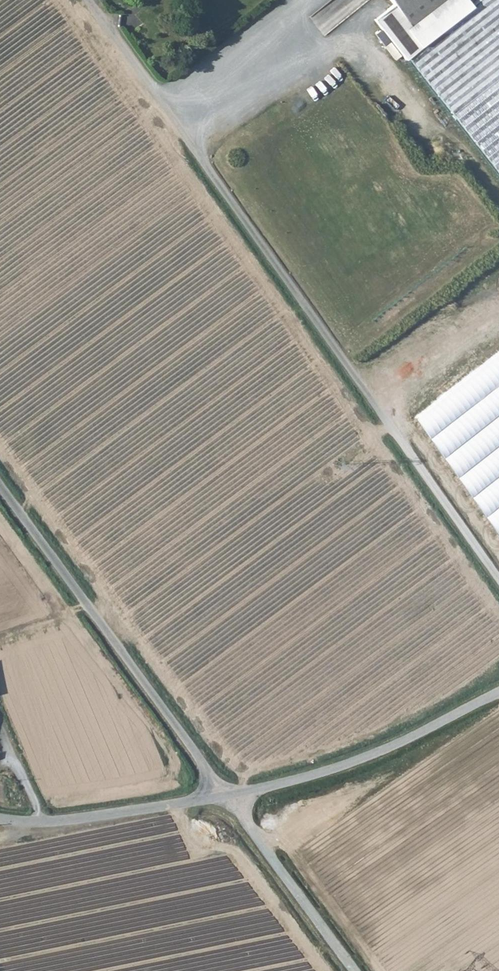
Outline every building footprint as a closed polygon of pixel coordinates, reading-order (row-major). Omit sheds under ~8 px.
[(364,0),(332,0),(312,17),(324,33),(364,0)] [(396,2),(379,17),(409,55),(480,0),(395,0),(396,2)] [(498,170),(498,0),(480,0),(409,55),(498,170)] [(412,418),(498,540),(498,351),(412,418)]
